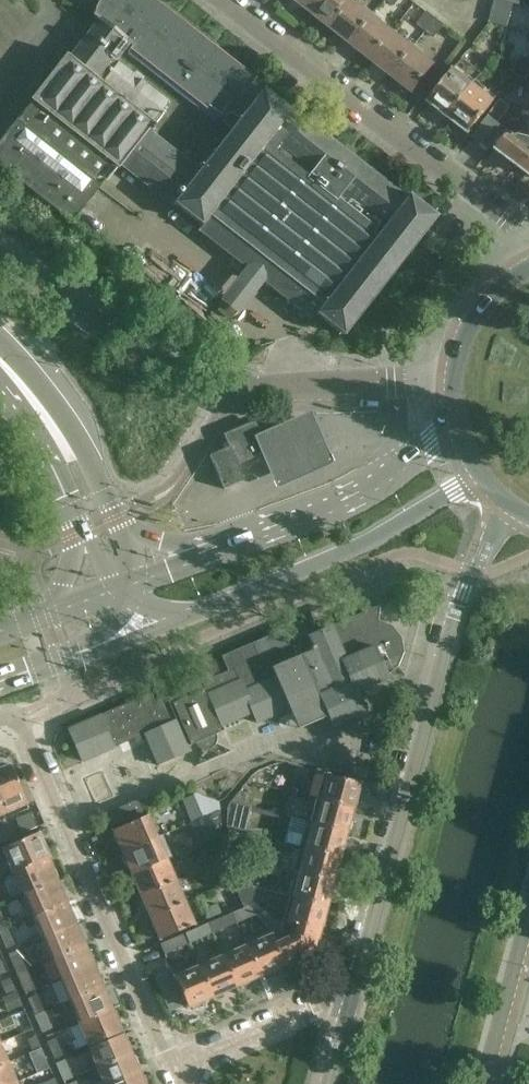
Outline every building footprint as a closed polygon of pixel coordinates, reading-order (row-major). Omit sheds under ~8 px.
[(104,181),(113,169),(116,171),(121,163),(166,198),(202,226),(198,231),(227,254),(310,320),(314,314),(343,337),(436,218),(408,196),(406,198),(291,108),(288,111),(262,90),(260,93),(251,86),(257,79),(255,77),(254,79),(227,58),(153,0),(104,0),(91,15),(96,19),(67,56),(64,54),(30,100),(33,102),(18,121),(17,120),(0,142),(0,165),(72,223),(104,181)] [(311,10),(319,0),(298,0),(311,10)] [(349,0),(319,0),(311,10),(332,26),(351,1),(349,0)] [(372,17),(351,1),(332,26),(352,42),(372,17)] [(519,14),(496,9),(492,25),(502,28),(504,20),(517,23),(519,14)] [(425,31),(435,19),(427,13),(417,25),(425,31)] [(392,33),(372,17),(352,42),(372,57),(392,33)] [(435,19),(425,31),(434,38),(443,26),(435,19)] [(518,32),(506,29),(504,37),(516,39),(518,32)] [(412,49),(392,33),(372,57),(393,73),(412,49)] [(412,49),(393,73),(413,89),(433,64),(412,49)] [(117,60),(103,79),(155,119),(169,100),(117,60)] [(475,84),(454,69),(430,100),(431,101),(431,104),(438,109),(441,109),(450,116),(475,84)] [(516,75),(514,82),(526,85),(527,78),(516,75)] [(470,131),(495,100),(475,84),(450,116),(451,117),(451,120),(458,125),(461,124),(470,131)] [(499,140),(507,130),(489,115),(473,136),(490,149),(498,140),(499,140)] [(528,137),(510,132),(507,130),(499,140),(501,143),(498,147),(509,156),(509,159),(516,164),(519,164),(528,172),(528,137)] [(512,193),(523,201),(527,195),(521,190),(525,185),(520,182),(512,193)] [(227,299),(218,310),(218,311),(229,320),(238,307),(227,299)] [(310,412),(254,436),(272,478),(277,488),(333,464),(328,453),(310,412)] [(210,456),(215,468),(224,490),(227,489),(243,482),(237,465),(266,452),(254,423),(228,434),(224,435),(227,442),(230,447),(210,456)] [(397,643),(393,634),(400,632),(392,613),(386,616),(377,596),(194,675),(229,757),(384,690),(397,643)] [(26,805),(9,766),(7,767),(4,765),(0,767),(0,811),(2,816),(26,805)] [(292,776),(306,780),(308,771),(294,768),(292,776)] [(316,800),(352,809),(352,808),(355,806),(357,798),(356,795),(359,784),(323,775),(316,800)] [(240,790),(230,802),(243,806),(247,792),(240,790)] [(218,803),(195,794),(192,795),(202,818),(219,810),(218,803)] [(316,800),(310,824),(345,833),(346,832),(349,830),(351,822),(349,819),(352,809),(316,800)] [(108,814),(110,820),(113,827),(144,813),(139,801),(108,814)] [(227,809),(226,827),(243,832),(250,808),(243,806),(230,802),(227,809)] [(220,836),(219,810),(202,818),(199,820),(207,841),(220,836)] [(123,853),(157,838),(147,815),(113,830),(115,834),(114,836),(118,845),(119,846),(123,853)] [(345,833),(310,824),(308,823),(301,847),(339,857),(339,856),(342,854),(344,846),(343,844),(345,833)] [(14,872),(48,858),(49,857),(38,831),(1,847),(12,873),(14,872)] [(157,838),(123,853),(124,856),(123,858),(127,867),(129,868),(132,875),(166,859),(172,857),(162,836),(157,838)] [(288,844),(275,840),(272,849),(286,853),(288,844)] [(294,871),(332,881),(333,880),(335,879),(338,870),(336,868),(339,857),(301,847),(294,871)] [(220,852),(202,860),(206,868),(221,861),(220,852)] [(48,858),(14,872),(24,894),(57,880),(58,876),(56,870),(52,869),(48,858)] [(176,881),(166,859),(132,875),(133,878),(133,880),(136,888),(138,889),(141,896),(176,881)] [(266,874),(280,877),(282,869),(268,865),(266,874)] [(294,871),(288,895),(326,906),(326,904),(329,903),(331,895),(330,892),(332,881),(294,871)] [(223,876),(210,882),(214,890),(227,883),(223,876)] [(0,879),(0,890),(9,886),(5,877),(0,879)] [(57,880),(24,894),(34,917),(67,903),(63,894),(64,890),(61,884),(59,884),(57,880)] [(185,903),(176,881),(141,896),(143,900),(142,901),(146,910),(148,911),(151,919),(185,903)] [(242,904),(248,902),(240,884),(232,882),(242,904)] [(252,901),(255,888),(240,884),(248,902),(252,901)] [(326,906),(288,895),(288,896),(290,897),(284,920),(319,930),(320,929),(322,927),(325,919),(323,917),(326,906)] [(34,917),(43,939),(76,924),(76,923),(77,920),(74,913),(71,912),(67,903),(34,917)] [(185,903),(151,919),(152,922),(152,923),(155,932),(157,933),(160,940),(195,925),(185,903)] [(205,920),(220,914),(216,904),(201,911),(205,920)] [(255,915),(248,907),(233,913),(237,923),(255,915)] [(0,909),(0,931),(9,928),(1,909),(0,909)] [(237,923),(233,913),(211,923),(215,933),(237,923)] [(319,930),(284,920),(281,930),(285,940),(274,945),(283,966),(286,965),(289,966),(297,963),(297,960),(307,956),(311,956),(317,950),(315,947),(319,930)] [(215,933),(211,923),(186,933),(190,943),(215,933)] [(76,924),(43,939),(52,960),(84,946),(81,939),(82,937),(83,934),(80,927),(77,926),(76,924)] [(16,944),(9,928),(0,931),(0,937),(5,949),(16,944)] [(246,942),(261,976),(263,975),(265,976),(273,973),(273,971),(283,966),(274,945),(269,932),(246,942)] [(159,945),(163,955),(190,943),(186,933),(159,945)] [(246,942),(221,953),(236,986),(238,985),(241,987),(249,983),(249,981),(261,976),(246,942)] [(84,946),(52,960),(61,980),(93,966),(92,965),(94,962),(91,954),(88,954),(84,946)] [(23,948),(7,955),(16,976),(31,969),(23,948)] [(221,953),(197,963),(212,996),(214,995),(217,997),(224,993),(225,990),(227,990),(236,986),(221,953)] [(170,969),(154,976),(169,1011),(185,1004),(187,1008),(191,1006),(193,1007),(200,1004),(201,1001),(212,996),(197,963),(172,974),(170,969)] [(93,966),(61,980),(71,1003),(103,989),(99,979),(100,976),(97,968),(94,967),(93,966)] [(24,994),(39,988),(31,969),(16,976),(24,994)] [(0,982),(0,984),(5,996),(15,992),(9,978),(0,982)] [(103,989),(71,1003),(80,1025),(113,1011),(111,1008),(113,1005),(110,998),(107,997),(103,989)] [(5,996),(2,997),(9,1013),(22,1007),(15,992),(5,996)] [(27,999),(34,1015),(42,1012),(35,995),(27,999)] [(113,1011),(80,1025),(89,1046),(122,1032),(117,1022),(119,1019),(116,1012),(113,1012),(113,1011)] [(49,1013),(36,1018),(44,1036),(57,1031),(49,1013)] [(0,1021),(0,1030),(1,1032),(14,1026),(10,1017),(0,1021)] [(36,1036),(27,1041),(31,1052),(41,1047),(36,1036)] [(97,1069),(131,1055),(130,1053),(132,1050),(129,1044),(126,1043),(123,1036),(89,1051),(97,1069)] [(46,1043),(54,1060),(62,1057),(54,1039),(46,1043)] [(0,1044),(0,1068),(9,1064),(0,1044)] [(97,1069),(104,1083),(113,1083),(139,1073),(136,1067),(138,1064),(135,1058),(133,1058),(131,1055),(97,1069)] [(55,1064),(62,1082),(71,1079),(64,1061),(55,1064)] [(0,1068),(0,1083),(13,1083),(17,1082),(9,1064),(0,1068)] [(113,1083),(147,1083),(145,1079),(142,1079),(139,1073),(113,1083)]
